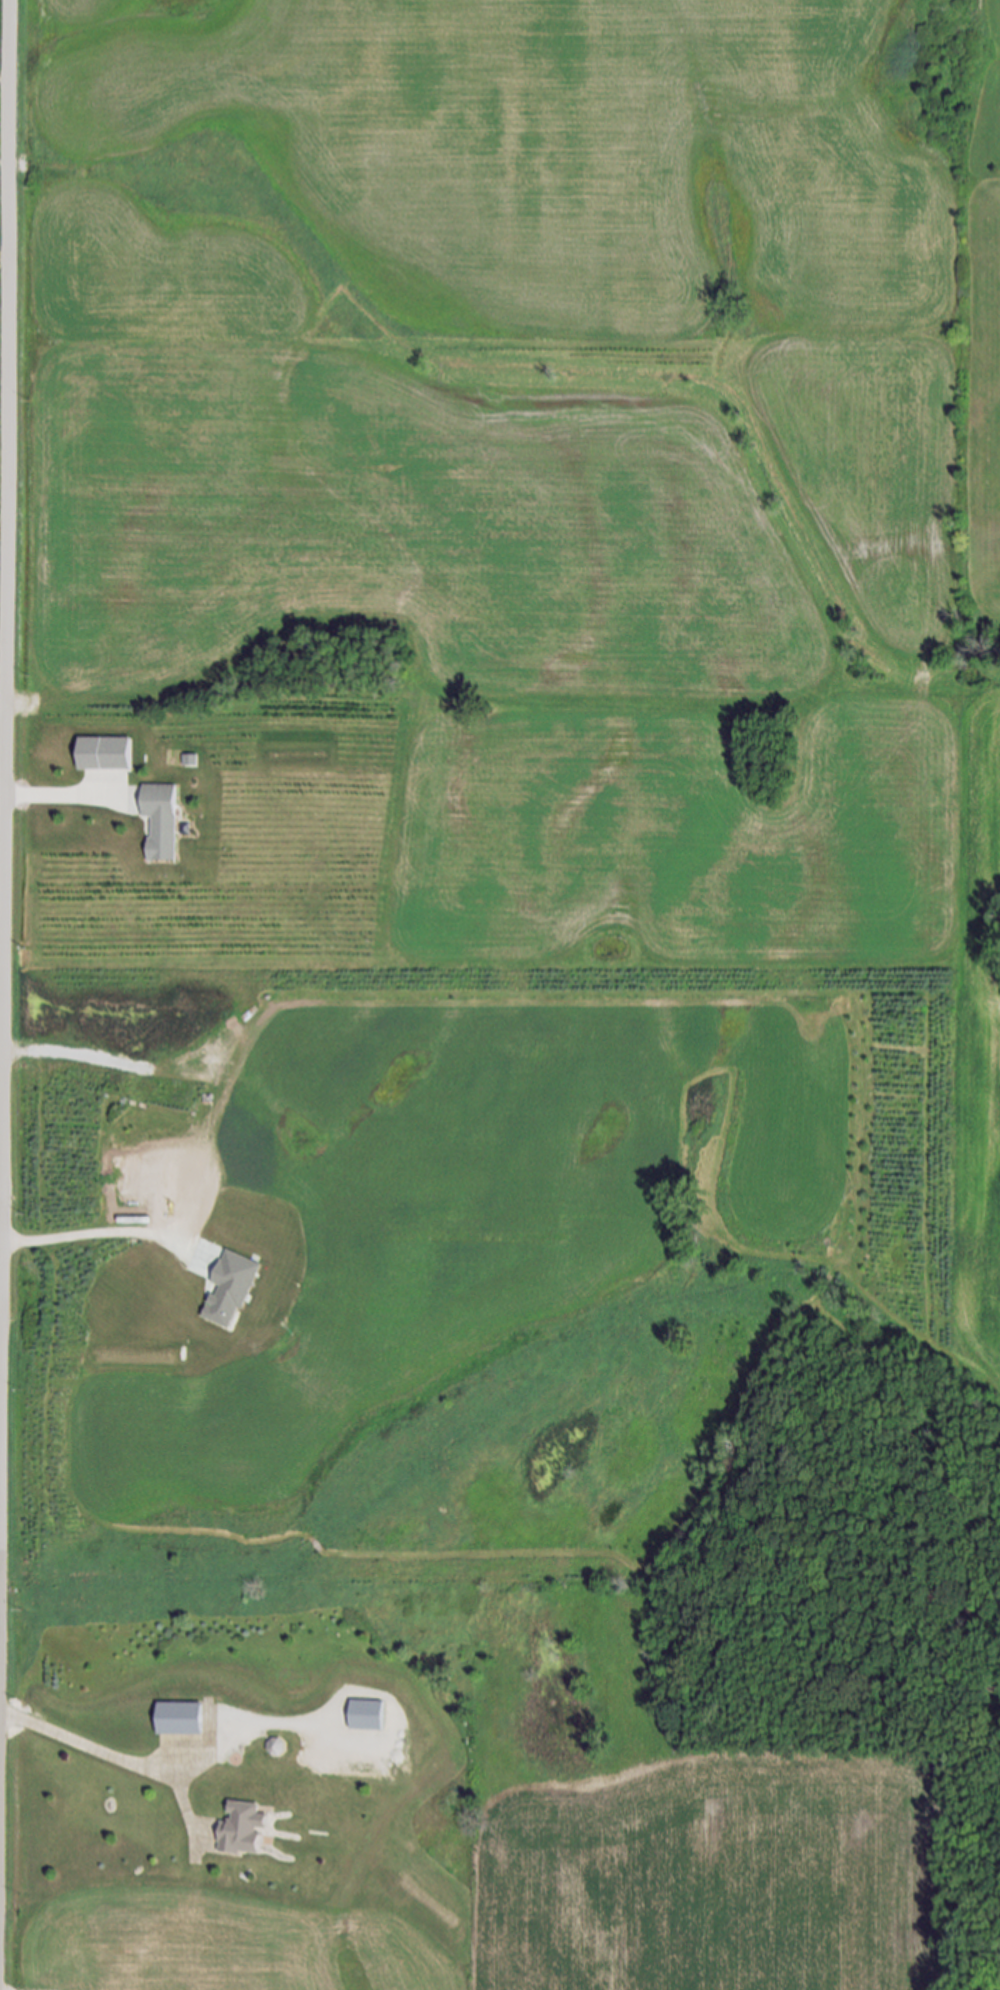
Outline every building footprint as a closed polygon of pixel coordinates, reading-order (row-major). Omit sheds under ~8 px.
[(79,736),(79,769),(135,769),(134,736),(79,736)] [(175,862),(146,863),(146,818),(140,818),(139,786),(174,786),(175,862)] [(200,1318),(233,1333),(264,1265),(226,1248),(211,1281),(220,1285),(216,1295),(211,1292),(200,1318)] [(160,1702),(160,1733),(207,1734),(208,1703),(160,1702)] [(348,1732),(348,1703),(381,1703),(381,1732),(348,1732)] [(269,1743),(269,1750),(273,1755),(281,1755),(286,1750),(286,1743),(281,1738),(274,1738),(269,1743)] [(219,1851),(224,1821),(230,1822),(231,1818),(234,1819),(235,1812),(232,1811),(233,1800),(261,1805),(260,1814),(271,1815),(270,1827),(258,1826),(258,1829),(269,1831),(266,1856),(242,1852),(242,1854),(219,1851)]
